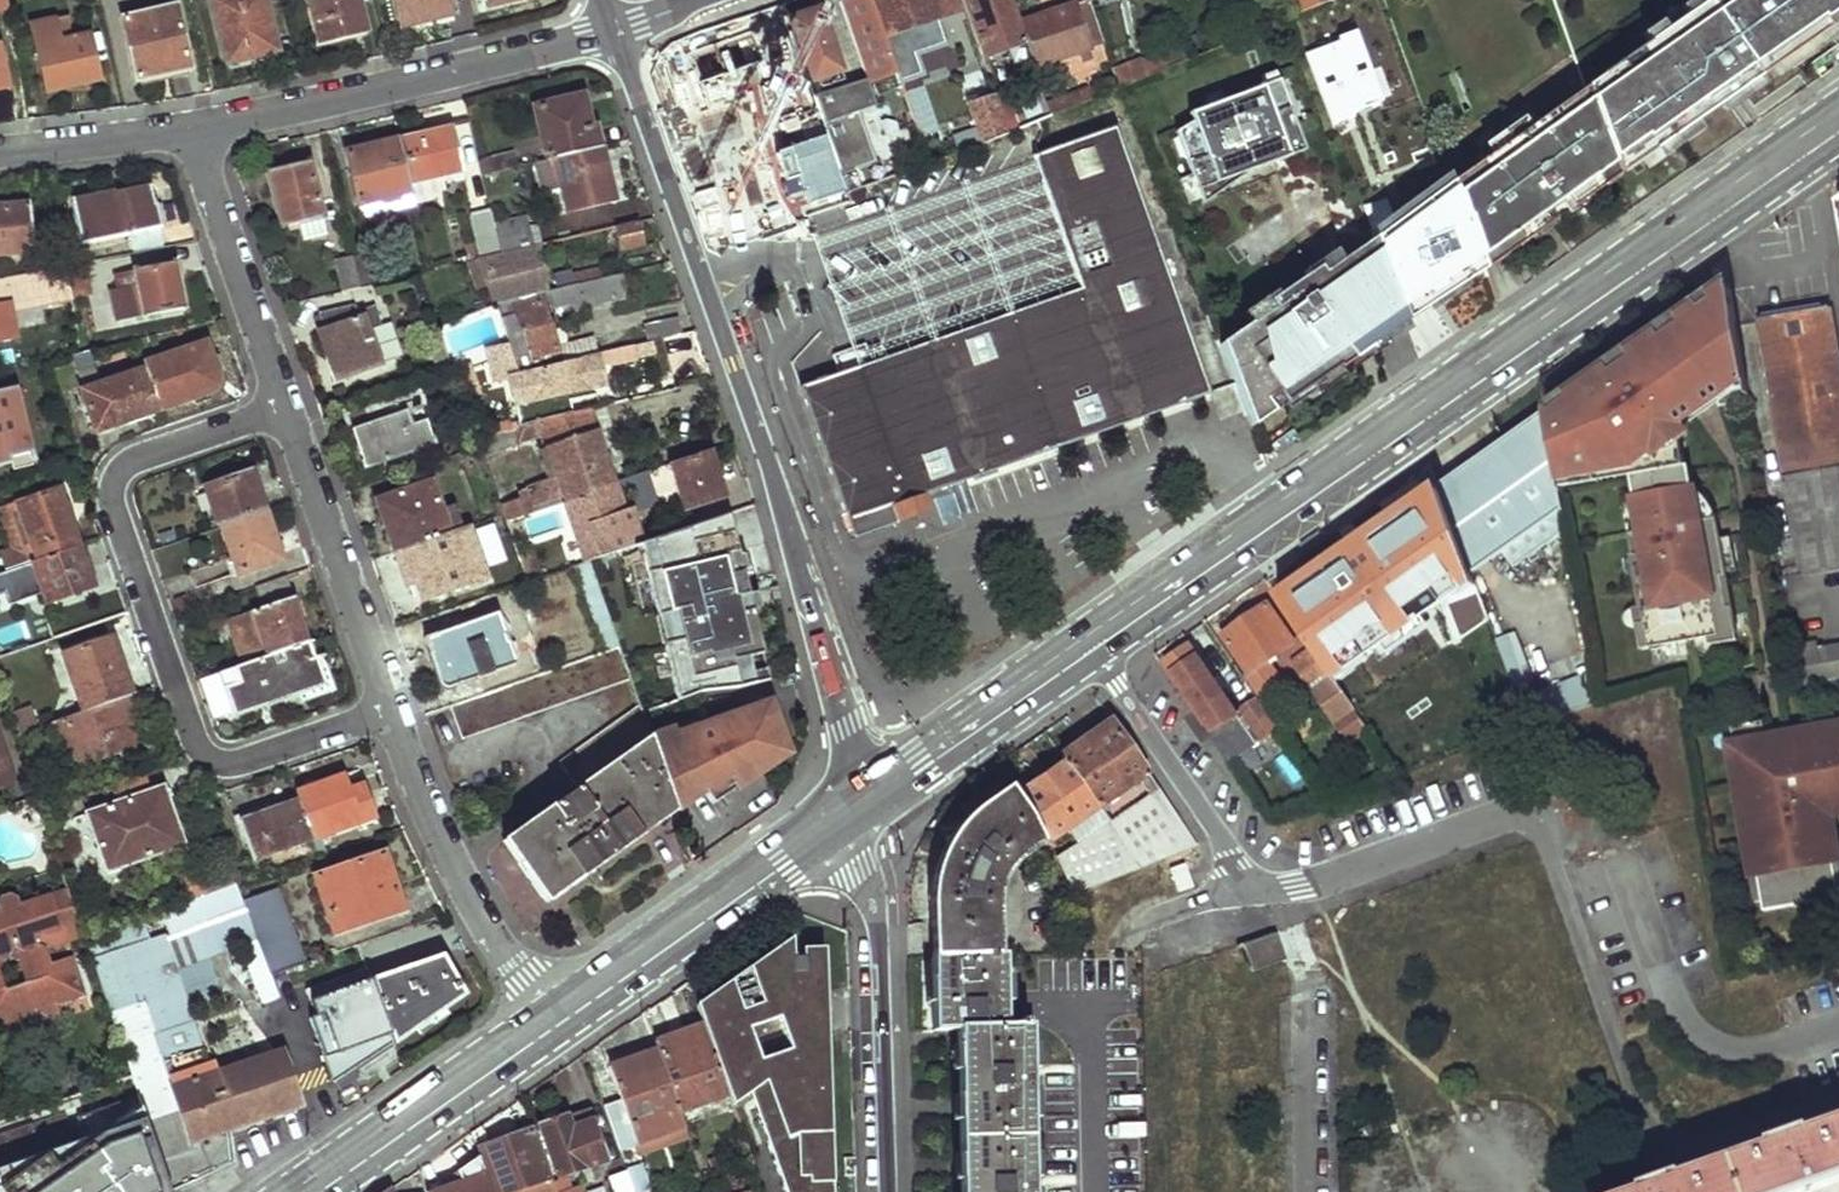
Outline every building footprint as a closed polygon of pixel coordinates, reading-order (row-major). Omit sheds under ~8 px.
[(8,7),(7,0),(0,0),(0,8),(8,7)] [(225,65),(278,53),(264,0),(209,0),(225,65)] [(319,43),(364,32),(357,0),(308,0),(319,43)] [(399,27),(452,15),(449,0),(393,0),(399,27)] [(844,5),(866,64),(888,56),(867,0),(855,0),(844,5)] [(894,50),(902,48),(899,35),(960,13),(955,0),(874,0),(894,50)] [(963,1),(984,60),(1024,45),(1008,0),(966,0),(963,1)] [(1090,0),(1022,26),(1037,70),(1106,45),(1090,0)] [(1297,14),(1323,4),(1322,0),(1292,0),(1297,14)] [(1838,26),(1838,0),(1717,0),(1602,81),(1607,89),(1590,102),(1616,173),(1619,181),(1619,182),(1654,157),(1695,128),(1722,109),(1759,83),(1785,65),(1822,38),(1838,26)] [(121,19),(135,80),(190,68),(176,7),(121,19)] [(820,13),(793,23),(814,83),(841,73),(820,13)] [(1309,55),(1335,126),(1418,96),(1393,25),(1309,55)] [(32,32),(44,91),(97,80),(88,34),(49,41),(47,29),(32,32)] [(1822,38),(1785,65),(1791,74),(1828,47),(1822,38)] [(1122,90),(1127,89),(1159,76),(1154,61),(1141,66),(1135,64),(1115,69),(1122,90)] [(839,74),(814,83),(829,128),(855,119),(839,74)] [(1310,150),(1305,136),(1285,79),(1258,89),(1195,112),(1198,120),(1182,131),(1208,203),(1257,169),(1310,150)] [(1602,81),(1587,92),(1590,102),(1607,89),(1602,81)] [(1759,83),(1722,109),(1728,118),(1765,92),(1759,83)] [(1091,90),(1050,107),(1054,118),(1095,101),(1091,90)] [(1543,217),(1562,205),(1565,209),(1582,198),(1586,204),(1605,191),(1600,184),(1616,173),(1590,102),(1587,92),(1450,186),(1481,275),(1534,239),(1531,234),(1547,222),(1543,217)] [(578,97),(534,108),(542,145),(545,162),(596,148),(591,128),(586,129),(578,97)] [(979,129),(957,137),(962,154),(1010,136),(996,99),(971,108),(979,129)] [(855,119),(829,128),(850,182),(873,174),(861,138),(855,119)] [(1695,128),(1654,157),(1660,166),(1702,136),(1695,128)] [(398,140),(409,184),(460,172),(450,129),(398,140)] [(882,132),(861,138),(878,186),(899,177),(882,132)] [(1215,399),(1118,133),(1034,163),(1082,296),(888,366),(884,354),(870,359),(867,352),(835,364),(841,382),(803,396),(857,547),(901,532),(895,515),(926,504),(956,493),(969,488),(1215,399)] [(346,152),(357,205),(360,204),(411,193),(409,184),(398,140),(346,152)] [(512,152),(515,169),(540,163),(545,162),(542,145),(512,152)] [(540,163),(544,184),(558,180),(566,212),(610,202),(598,148),(596,148),(545,162),(540,163)] [(479,160),(483,178),(515,169),(512,152),(479,160)] [(266,169),(279,225),(322,215),(309,160),(266,169)] [(1619,181),(1616,173),(1600,184),(1605,191),(1619,181)] [(1450,186),(1375,237),(1406,324),(1481,275),(1450,186)] [(71,201),(79,245),(159,228),(155,204),(151,205),(147,188),(109,197),(108,192),(71,201)] [(360,204),(362,215),(413,203),(411,193),(360,204)] [(1531,234),(1534,239),(1586,204),(1582,198),(1565,209),(1562,205),(1543,217),(1547,222),(1531,234)] [(31,250),(28,202),(0,204),(0,252),(31,250)] [(492,219),(497,238),(532,231),(527,211),(492,219)] [(467,247),(470,264),(482,261),(501,258),(497,238),(492,219),(491,212),(467,217),(474,245),(467,247)] [(615,233),(620,256),(642,252),(638,228),(615,233)] [(532,231),(497,238),(501,258),(530,252),(536,250),(532,231)] [(1355,372),(1410,334),(1406,324),(1375,237),(1341,260),(1335,251),(1307,271),(1309,274),(1279,295),(1276,292),(1244,314),(1251,323),(1222,344),(1255,429),(1287,406),(1291,412),(1342,376),(1339,371),(1349,363),(1355,372)] [(352,255),(358,283),(378,278),(372,249),(352,255)] [(482,261),(496,306),(519,301),(509,270),(534,263),(530,252),(501,258),(482,261)] [(333,258),(340,291),(359,287),(358,283),(352,255),(333,258)] [(84,261),(67,264),(71,297),(90,293),(84,261)] [(178,261),(169,263),(171,275),(175,275),(176,279),(181,278),(178,261)] [(136,283),(111,287),(117,319),(141,315),(181,309),(176,279),(175,275),(171,275),(169,263),(133,270),(136,283)] [(36,270),(39,288),(47,287),(52,300),(71,297),(67,264),(36,270)] [(1729,281),(1727,265),(1713,268),(1716,283),(1729,281)] [(546,296),(550,312),(577,307),(578,313),(623,304),(619,281),(546,296)] [(1735,311),(1730,286),(1656,338),(1660,344),(1698,318),(1735,311)] [(15,335),(7,289),(0,290),(0,338),(15,335)] [(317,330),(334,379),(378,364),(373,348),(386,344),(374,307),(355,311),(354,304),(317,312),(323,327),(317,330)] [(536,371),(532,359),(556,353),(540,304),(499,315),(510,345),(520,374),(536,371)] [(1746,373),(1735,311),(1698,318),(1660,344),(1656,338),(1638,349),(1640,352),(1557,410),(1555,407),(1547,413),(1558,473),(1574,471),(1575,478),(1599,474),(1597,464),(1636,456),(1639,475),(1634,476),(1643,531),(1630,534),(1634,556),(1639,555),(1640,565),(1636,566),(1639,581),(1643,606),(1646,622),(1638,624),(1639,630),(1642,649),(1696,640),(1710,637),(1711,645),(1719,643),(1739,640),(1733,607),(1729,607),(1723,576),(1728,575),(1727,572),(1721,539),(1702,542),(1699,521),(1689,523),(1682,488),(1679,468),(1675,468),(1669,434),(1675,430),(1674,428),(1667,418),(1746,373)] [(1759,325),(1805,577),(1838,571),(1838,357),(1831,311),(1759,325)] [(646,331),(649,347),(681,341),(677,324),(646,331)] [(217,375),(206,343),(143,363),(145,367),(159,409),(207,393),(213,389),(216,384),(217,375)] [(514,379),(525,426),(544,421),(539,401),(603,388),(598,361),(522,377),(520,374),(510,345),(493,348),(500,382),(514,379)] [(1640,352),(1638,349),(1555,407),(1557,410),(1640,352)] [(145,367),(83,388),(89,408),(86,409),(92,429),(159,409),(145,367)] [(1749,391),(1746,373),(1667,418),(1674,428),(1735,393),(1749,391)] [(7,461),(6,457),(27,451),(12,385),(0,387),(0,463),(7,461)] [(353,430),(364,462),(431,439),(419,405),(428,402),(423,386),(366,406),(372,424),(353,430)] [(342,406),(350,430),(353,430),(372,424),(366,406),(364,399),(342,406)] [(505,514),(508,520),(551,510),(566,506),(592,500),(590,493),(613,486),(588,412),(551,419),(544,421),(525,426),(514,429),(515,437),(523,436),(524,442),(541,437),(556,480),(528,489),(532,500),(503,507),(505,514)] [(1514,567),(1568,529),(1561,489),(1558,473),(1547,413),(1439,485),(1457,531),(1467,558),(1473,573),(1505,552),(1514,567)] [(668,469),(683,514),(726,502),(711,456),(668,469)] [(1574,471),(1558,473),(1561,489),(1634,476),(1639,475),(1636,456),(1597,464),(1599,474),(1575,478),(1574,471)] [(251,470),(206,486),(218,525),(221,524),(264,509),(251,470)] [(375,497),(394,550),(466,527),(457,501),(439,507),(429,478),(375,497)] [(1358,711),(1371,731),(1459,672),(1440,645),(1488,613),(1473,573),(1467,558),(1457,531),(1439,485),(1277,594),(1315,650),(1358,711)] [(59,486),(15,501),(36,562),(79,546),(59,486)] [(592,500),(566,506),(587,565),(592,563),(624,553),(642,548),(645,547),(638,526),(627,529),(623,515),(613,486),(590,493),(592,500)] [(969,488),(956,493),(965,519),(978,514),(969,488)] [(1700,501),(1682,488),(1689,523),(1699,521),(1702,542),(1721,539),(1717,518),(1700,501)] [(19,567),(31,563),(36,562),(15,501),(0,506),(0,513),(12,547),(19,567)] [(932,520),(926,504),(895,515),(901,532),(932,520)] [(264,509),(221,524),(238,571),(281,556),(264,509)] [(634,512),(623,515),(627,529),(638,526),(634,512)] [(732,522),(671,539),(680,570),(729,557),(741,600),(722,605),(726,621),(745,616),(757,659),(739,664),(743,678),(771,670),(732,522)] [(394,550),(411,601),(486,576),(469,525),(466,527),(394,550)] [(1732,537),(1721,539),(1727,572),(1738,570),(1732,537)] [(645,547),(642,548),(661,620),(679,615),(686,642),(669,647),(683,698),(703,691),(739,690),(775,682),(771,670),(743,678),(739,664),(757,659),(745,616),(726,621),(722,605),(741,600),(729,557),(680,570),(671,539),(645,547)] [(31,563),(43,600),(91,584),(79,546),(36,562),(31,563)] [(8,571),(19,567),(12,547),(1,551),(8,571)] [(1634,556),(1630,557),(1631,561),(1630,563),(1629,564),(1628,565),(1627,567),(1626,568),(1626,569),(1626,570),(1626,572),(1626,573),(1627,574),(1628,575),(1628,576),(1629,578),(1630,578),(1631,579),(1632,580),(1633,580),(1634,581),(1636,581),(1637,581),(1638,581),(1639,581),(1636,566),(1640,565),(1639,555),(1634,556)] [(285,577),(257,586),(263,607),(218,621),(233,666),(307,640),(285,577)] [(586,588),(604,638),(617,634),(599,583),(586,588)] [(520,605),(500,612),(517,661),(536,654),(520,605)] [(1270,605),(1225,635),(1252,673),(1249,675),(1263,695),(1285,680),(1271,661),(1297,643),(1270,605)] [(1646,622),(1643,606),(1635,608),(1634,608),(1632,608),(1631,609),(1630,610),(1629,611),(1627,612),(1627,613),(1626,614),(1626,616),(1625,617),(1625,619),(1625,620),(1626,622),(1626,623),(1626,624),(1627,625),(1628,627),(1629,628),(1631,629),(1632,629),(1633,630),(1634,630),(1636,630),(1637,630),(1639,630),(1638,624),(1646,622)] [(499,610),(424,635),(437,671),(441,679),(445,684),(449,685),(456,682),(516,663),(499,610)] [(679,615),(661,620),(669,647),(686,642),(679,615)] [(9,646),(30,636),(22,620),(2,630),(9,646)] [(1498,640),(1517,690),(1536,682),(1517,632),(1498,640)] [(112,636),(62,654),(83,711),(131,693),(112,636)] [(1710,637),(1696,640),(1698,648),(1699,649),(1699,651),(1700,651),(1701,652),(1702,654),(1703,654),(1704,655),(1706,656),(1707,656),(1708,656),(1709,656),(1711,656),(1712,656),(1714,655),(1715,654),(1716,654),(1717,652),(1718,651),(1718,650),(1719,649),(1719,648),(1719,646),(1720,645),(1719,643),(1711,645),(1710,637)] [(233,666),(219,672),(233,710),(296,688),(298,691),(325,682),(316,656),(312,656),(307,640),(233,666)] [(1822,650),(1820,642),(1795,647),(1802,686),(1838,678),(1838,646),(1822,650)] [(452,703),(463,732),(630,674),(620,646),(545,671),(452,703)] [(1211,677),(1190,646),(1167,662),(1215,731),(1211,735),(1239,775),(1260,758),(1237,727),(1243,722),(1238,716),(1222,692),(1226,689),(1216,673),(1211,677)] [(1295,664),(1337,726),(1350,745),(1371,731),(1358,711),(1315,650),(1295,664)] [(1288,740),(1248,681),(1234,693),(1245,709),(1238,716),(1243,722),(1266,755),(1288,740)] [(49,723),(66,771),(119,752),(120,757),(150,747),(131,693),(83,711),(49,723)] [(503,835),(544,895),(677,809),(652,738),(644,714),(640,703),(561,759),(577,784),(563,793),(557,784),(546,791),(552,801),(503,835)] [(773,705),(744,715),(765,774),(779,765),(786,741),(773,705)] [(12,714),(19,735),(42,726),(34,706),(12,714)] [(1805,720),(1807,729),(1826,726),(1827,732),(1838,730),(1838,720),(1838,714),(1805,720)] [(697,723),(652,738),(677,809),(678,814),(707,794),(716,807),(729,798),(728,794),(765,774),(744,715),(723,722),(726,731),(717,734),(714,725),(699,730),(697,723)] [(1734,725),(1739,749),(1742,766),(1736,767),(1739,785),(1737,785),(1737,787),(1739,786),(1742,804),(1749,803),(1754,838),(1749,839),(1752,857),(1750,857),(1750,858),(1752,858),(1755,875),(1761,874),(1766,900),(1768,911),(1801,905),(1801,904),(1810,902),(1810,903),(1838,898),(1838,872),(1837,861),(1838,860),(1838,838),(1836,823),(1827,825),(1825,811),(1838,809),(1838,730),(1827,732),(1826,726),(1807,729),(1788,733),(1790,740),(1770,743),(1769,736),(1765,720),(1734,725)] [(1114,721),(1064,758),(1067,763),(1021,794),(1058,848),(1106,819),(1110,825),(1057,857),(1073,890),(1198,846),(1114,721)] [(723,722),(714,725),(717,734),(726,731),(723,722)] [(10,764),(0,733),(0,768),(10,764)] [(1788,733),(1769,736),(1770,743),(1790,740),(1788,733)] [(1287,749),(1269,762),(1288,789),(1307,776),(1287,749)] [(1739,749),(1733,751),(1736,767),(1742,766),(1739,749)] [(15,780),(10,764),(0,768),(0,785),(15,780)] [(342,774),(296,790),(298,795),(312,838),(373,817),(360,784),(347,788),(342,774)] [(955,832),(952,838),(947,844),(945,849),(942,853),(939,857),(938,862),(936,866),(935,871),(933,876),(932,883),(931,888),(930,895),(930,901),(930,908),(931,914),(931,923),(931,958),(995,955),(994,913),(995,905),(996,899),(998,894),(999,887),(1000,883),(1003,879),(1005,875),(1008,871),(1010,867),(1013,863),(1017,859),(1020,856),(1023,852),(1043,844),(1031,817),(1008,787),(988,801),(980,808),(971,814),(967,819),(963,823),(958,828),(955,832)] [(86,812),(108,871),(184,844),(175,820),(163,824),(150,789),(86,812)] [(237,812),(249,851),(265,845),(269,853),(312,838),(298,795),(254,811),(252,807),(237,812)] [(1742,804),(1736,805),(1743,840),(1749,839),(1754,838),(1749,803),(1742,804)] [(1825,811),(1827,825),(1836,823),(1836,821),(1838,821),(1838,809),(1825,811)] [(317,874),(337,933),(403,912),(383,852),(317,874)] [(226,860),(200,869),(206,890),(233,880),(226,860)] [(1755,875),(1749,877),(1754,902),(1766,900),(1761,874),(1755,875)] [(163,910),(170,935),(229,914),(240,943),(258,938),(244,900),(239,885),(163,910)] [(278,887),(244,900),(258,938),(271,975),(304,963),(278,887)] [(13,1008),(16,1020),(19,1029),(62,1016),(59,1004),(55,992),(81,984),(75,965),(64,958),(50,963),(46,949),(59,944),(55,932),(82,922),(71,890),(22,906),(3,913),(0,914),(0,1013),(13,1008)] [(2,906),(3,913),(22,906),(19,900),(12,894),(4,897),(2,906)] [(170,935),(148,941),(167,991),(147,997),(165,1058),(214,1044),(204,1017),(228,1012),(207,956),(240,943),(229,914),(170,935)] [(133,1077),(139,1095),(173,1082),(171,1076),(165,1058),(147,997),(167,991),(148,941),(140,918),(86,935),(133,1077)] [(55,932),(59,944),(86,935),(86,933),(82,922),(55,932)] [(696,1005),(702,1022),(727,1093),(731,1105),(749,1091),(785,1191),(831,1191),(822,948),(800,950),(800,958),(790,959),(791,938),(696,1005)] [(441,953),(372,977),(377,993),(394,1039),(396,1043),(464,993),(441,953)] [(931,958),(932,1028),(955,1028),(956,1045),(959,1191),(1031,1191),(1028,1025),(1025,1024),(1025,1019),(1018,1019),(1018,1027),(1005,1027),(1004,955),(995,955),(931,958)] [(271,975),(282,1005),(305,996),(330,986),(320,958),(304,963),(271,975)] [(55,992),(59,1004),(84,995),(81,984),(55,992)] [(377,993),(312,1016),(314,1023),(334,1080),(394,1039),(377,993)] [(282,1005),(292,1033),(314,1023),(312,1016),(305,996),(282,1005)] [(16,1020),(13,1008),(0,1013),(0,1025),(16,1020)] [(679,1110),(727,1093),(702,1022),(653,1040),(657,1048),(679,1110)] [(204,1065),(171,1076),(191,1139),(199,1137),(232,1127),(302,1105),(284,1048),(208,1076),(204,1065)] [(633,1145),(684,1126),(679,1110),(657,1048),(608,1066),(620,1105),(633,1145)] [(153,1134),(171,1191),(203,1175),(191,1139),(173,1082),(139,1095),(153,1134)] [(133,1103),(0,1166),(0,1191),(162,1191),(133,1103)] [(622,1149),(633,1145),(620,1105),(608,1109),(622,1149)] [(567,1128),(589,1121),(584,1107),(564,1115),(567,1128)] [(602,1159),(589,1121),(567,1128),(564,1115),(540,1123),(556,1174),(551,1176),(557,1191),(571,1191),(565,1172),(602,1159)] [(1815,1132),(1814,1127),(1757,1147),(1759,1152),(1688,1177),(1686,1172),(1651,1185),(1653,1188),(1643,1191),(1807,1191),(1838,1180),(1838,1124),(1815,1132)] [(232,1127),(199,1137),(213,1171),(235,1160),(232,1127)] [(546,1178),(529,1128),(480,1148),(495,1191),(512,1191),(546,1178)] [(191,1139),(203,1175),(213,1171),(199,1137),(191,1139)] [(446,1168),(447,1173),(424,1181),(428,1191),(492,1191),(479,1156),(446,1168)] [(626,1172),(633,1191),(645,1191),(650,1191),(642,1166),(626,1172)] [(626,1172),(610,1177),(615,1191),(633,1191),(626,1172)] [(546,1178),(512,1191),(552,1191),(546,1178)]
